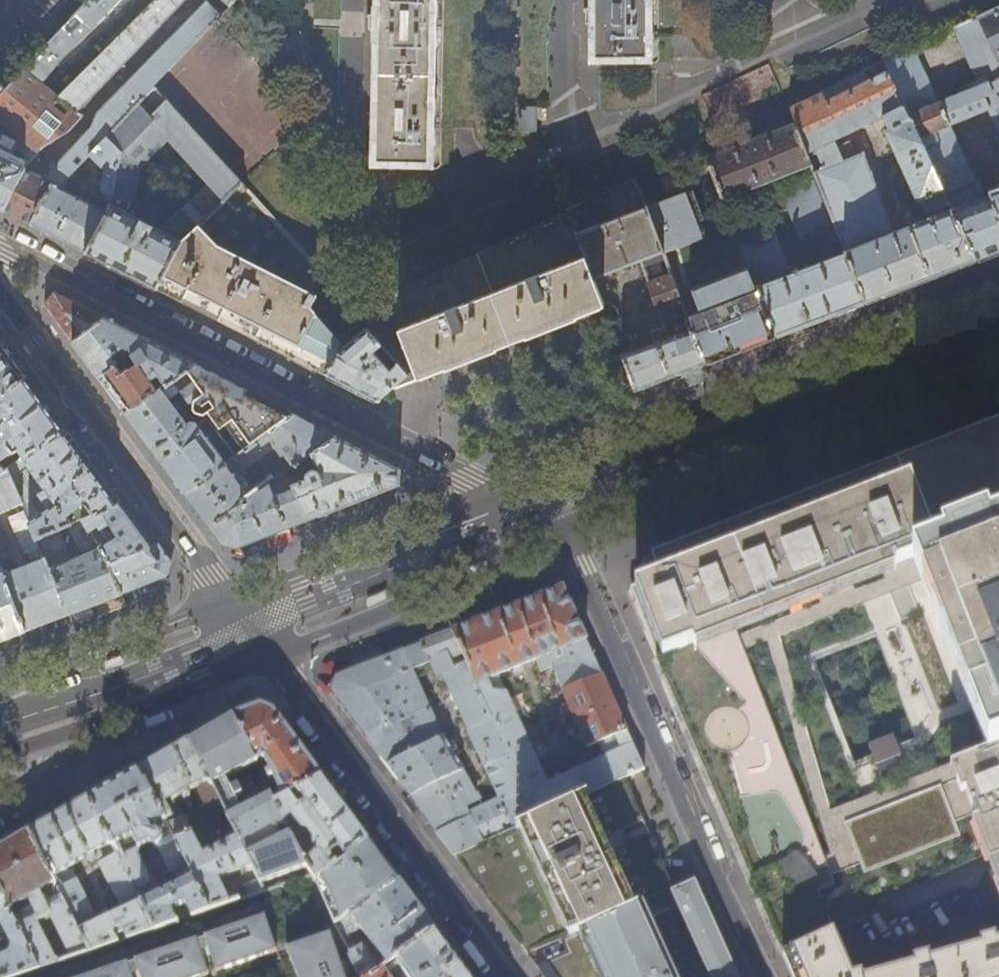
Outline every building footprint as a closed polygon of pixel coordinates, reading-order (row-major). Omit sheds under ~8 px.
[(115,0),(87,0),(5,86),(0,91),(0,119),(23,140),(17,147),(26,155),(19,165),(0,155),(0,208),(3,210),(24,169),(43,147),(69,132),(83,117),(77,112),(59,96),(41,82),(58,61),(115,0)] [(134,105),(153,86),(222,15),(205,0),(98,110),(94,126),(52,169),(46,180),(24,169),(3,210),(15,215),(31,224),(52,184),(58,187),(90,154),(106,137),(136,107),(134,105)] [(184,0),(156,0),(59,96),(77,112),(184,0)] [(428,160),(429,144),(434,144),(435,100),(430,99),(431,47),(436,47),(437,1),(432,1),(432,0),(379,0),(379,3),(374,3),(374,14),(374,29),(374,39),(378,39),(377,99),(375,99),(374,111),(374,126),(374,136),(376,136),(376,159),(428,160)] [(647,53),(647,35),(652,35),(652,0),(590,0),(590,30),(593,30),(593,52),(647,53)] [(998,63),(998,7),(978,16),(998,63)] [(374,29),(374,14),(366,14),(366,17),(368,17),(367,29),(374,29)] [(978,16),(945,32),(969,86),(957,91),(959,95),(938,103),(912,47),(884,61),(950,203),(953,210),(976,258),(998,249),(998,63),(978,16)] [(896,231),(863,152),(856,154),(850,140),(835,147),(832,141),(884,116),(890,129),(885,131),(918,202),(919,202),(925,214),(950,203),(884,61),(787,106),(794,124),(811,166),(845,252),(865,302),(928,277),(976,258),(953,210),(896,231)] [(242,185),(153,86),(134,105),(136,107),(106,137),(122,152),(119,163),(130,174),(134,169),(138,173),(148,162),(144,159),(165,135),(227,199),(242,185)] [(374,126),(374,111),(365,111),(365,114),(367,114),(367,125),(374,126)] [(811,166),(794,124),(706,158),(722,200),(811,166)] [(115,180),(119,163),(122,152),(106,137),(90,154),(105,168),(101,185),(102,188),(103,190),(105,191),(104,197),(111,199),(115,180)] [(647,208),(640,189),(636,178),(569,209),(594,276),(639,259),(667,329),(659,327),(651,330),(657,343),(642,348),(636,331),(627,335),(633,353),(624,357),(635,391),(671,377),(705,364),(688,318),(664,253),(647,208)] [(182,239),(128,211),(134,184),(115,180),(111,199),(109,208),(108,211),(86,252),(109,264),(157,288),(160,283),(182,239)] [(783,193),(801,241),(833,229),(814,180),(783,193)] [(86,252),(108,211),(109,208),(102,204),(100,208),(88,202),(90,198),(83,194),(81,198),(58,187),(52,184),(31,224),(59,238),(86,252)] [(221,204),(206,188),(166,224),(182,239),(221,204)] [(706,238),(699,222),(704,220),(693,190),(647,208),(664,253),(706,238)] [(353,307),(256,200),(238,215),(225,200),(221,204),(182,239),(160,283),(241,324),(328,369),(325,374),(351,387),(377,400),(392,386),(358,332),(345,314),(353,307)] [(479,354),(610,303),(602,295),(594,276),(569,209),(356,309),(368,324),(358,332),(392,386),(393,387),(479,354)] [(835,313),(865,302),(845,252),(789,273),(772,231),(739,243),(749,269),(776,336),(779,335),(812,322),(835,313)] [(776,336),(749,269),(692,291),(701,313),(688,318),(705,364),(728,355),(776,336)] [(72,341),(104,317),(86,308),(54,291),(44,303),(58,322),(72,341)] [(124,327),(104,317),(72,341),(86,359),(98,376),(118,362),(118,361),(113,354),(124,346),(128,346),(134,350),(149,340),(124,327)] [(817,335),(812,322),(779,335),(784,347),(817,335)] [(164,348),(149,340),(134,350),(118,361),(118,362),(98,376),(112,394),(126,414),(162,388),(174,380),(196,364),(164,348)] [(0,343),(0,437),(0,474),(8,468),(64,429),(29,382),(0,343)] [(184,491),(288,416),(245,394),(247,390),(230,381),(196,364),(174,380),(204,420),(199,424),(198,422),(192,420),(188,423),(183,417),(187,415),(184,411),(181,413),(162,388),(126,414),(168,469),(184,491)] [(321,428),(293,413),(288,416),(184,491),(204,517),(222,542),(237,545),(333,508),(364,496),(399,482),(399,468),(321,428)] [(889,462),(829,485),(651,554),(660,577),(635,586),(662,656),(655,660),(782,956),(833,933),(869,917),(879,908),(983,860),(998,896),(998,419),(889,462)] [(118,502),(89,462),(64,429),(8,468),(22,501),(25,510),(38,537),(59,528),(69,524),(85,517),(118,502)] [(22,501),(8,468),(0,474),(0,511),(22,501)] [(167,574),(171,561),(164,552),(157,542),(150,544),(118,502),(85,517),(97,538),(102,547),(122,592),(140,585),(167,574)] [(69,612),(38,537),(25,510),(11,516),(25,551),(29,550),(34,562),(3,574),(25,629),(69,612)] [(97,538),(85,517),(69,524),(80,545),(97,538)] [(72,560),(59,528),(38,537),(69,612),(88,605),(100,600),(122,592),(102,547),(72,560)] [(0,565),(0,639),(25,629),(3,574),(1,568),(0,565)] [(625,777),(644,769),(602,674),(563,589),(502,612),(452,632),(539,817),(625,777)] [(92,616),(88,605),(69,612),(73,623),(92,616)] [(445,684),(500,801),(513,829),(519,826),(539,817),(452,632),(405,650),(337,677),(332,691),(353,720),(387,765),(443,737),(412,668),(429,662),(436,679),(445,684)] [(319,773),(273,711),(261,706),(246,712),(232,717),(257,770),(267,765),(277,784),(267,789),(274,803),(322,776),(319,773)] [(212,785),(248,767),(262,793),(267,797),(227,817),(237,837),(240,843),(252,838),(255,839),(257,841),(259,843),(258,849),(246,855),(252,867),(259,881),(305,866),(293,842),(289,834),(274,841),(271,834),(271,828),(283,822),(274,803),(267,789),(257,770),(232,717),(203,734),(190,741),(212,785)] [(455,856),(513,829),(500,801),(461,819),(455,805),(476,794),(443,737),(387,765),(389,769),(433,827),(455,856)] [(252,867),(246,855),(240,843),(237,837),(203,854),(175,800),(182,796),(183,799),(189,796),(187,793),(193,790),(209,820),(224,811),(212,785),(190,741),(174,750),(139,770),(210,910),(230,904),(218,878),(252,867)] [(185,902),(193,916),(210,910),(139,770),(116,783),(89,798),(155,929),(177,921),(171,909),(185,902)] [(315,881),(369,840),(346,809),(322,776),(274,803),(283,822),(293,817),(301,829),(307,830),(314,840),(314,846),(306,852),(299,839),(293,842),(305,866),(315,881)] [(674,890),(648,833),(628,841),(623,829),(644,820),(625,777),(539,817),(519,826),(513,829),(455,856),(462,865),(527,954),(566,937),(570,935),(642,904),(674,890)] [(88,951),(155,929),(89,798),(30,832),(55,884),(60,894),(88,951)] [(45,902),(40,892),(55,884),(30,832),(0,849),(0,893),(38,968),(88,951),(60,894),(45,902)] [(338,926),(398,880),(392,872),(369,840),(315,881),(336,929),(338,927),(338,926)] [(388,965),(435,930),(420,909),(398,880),(338,926),(338,927),(336,929),(342,940),(361,928),(388,965)] [(265,892),(259,881),(245,886),(249,897),(265,892)] [(570,935),(566,937),(573,949),(536,965),(545,976),(676,976),(651,921),(678,909),(709,976),(739,976),(695,881),(674,890),(642,904),(570,935)] [(38,968),(0,893),(0,923),(11,946),(10,952),(0,957),(0,976),(10,976),(38,968)] [(262,916),(201,936),(215,976),(276,956),(262,916)] [(456,958),(435,930),(388,965),(387,966),(395,976),(409,976),(412,974),(414,976),(470,976),(456,958)] [(325,938),(332,935),(331,932),(283,948),(295,976),(339,976),(325,938)] [(861,973),(852,976),(833,933),(782,956),(791,976),(862,976),(861,973)] [(332,935),(325,938),(339,976),(346,976),(332,935)] [(996,941),(995,936),(980,940),(981,945),(929,959),(928,955),(913,959),(914,964),(866,976),(998,976),(998,940),(996,941)] [(132,960),(138,976),(206,976),(193,939),(132,960)] [(363,944),(348,952),(361,976),(371,976),(379,971),(363,944)] [(80,976),(129,976),(125,962),(80,976)] [(384,968),(379,971),(371,976),(390,976),(384,968)]
